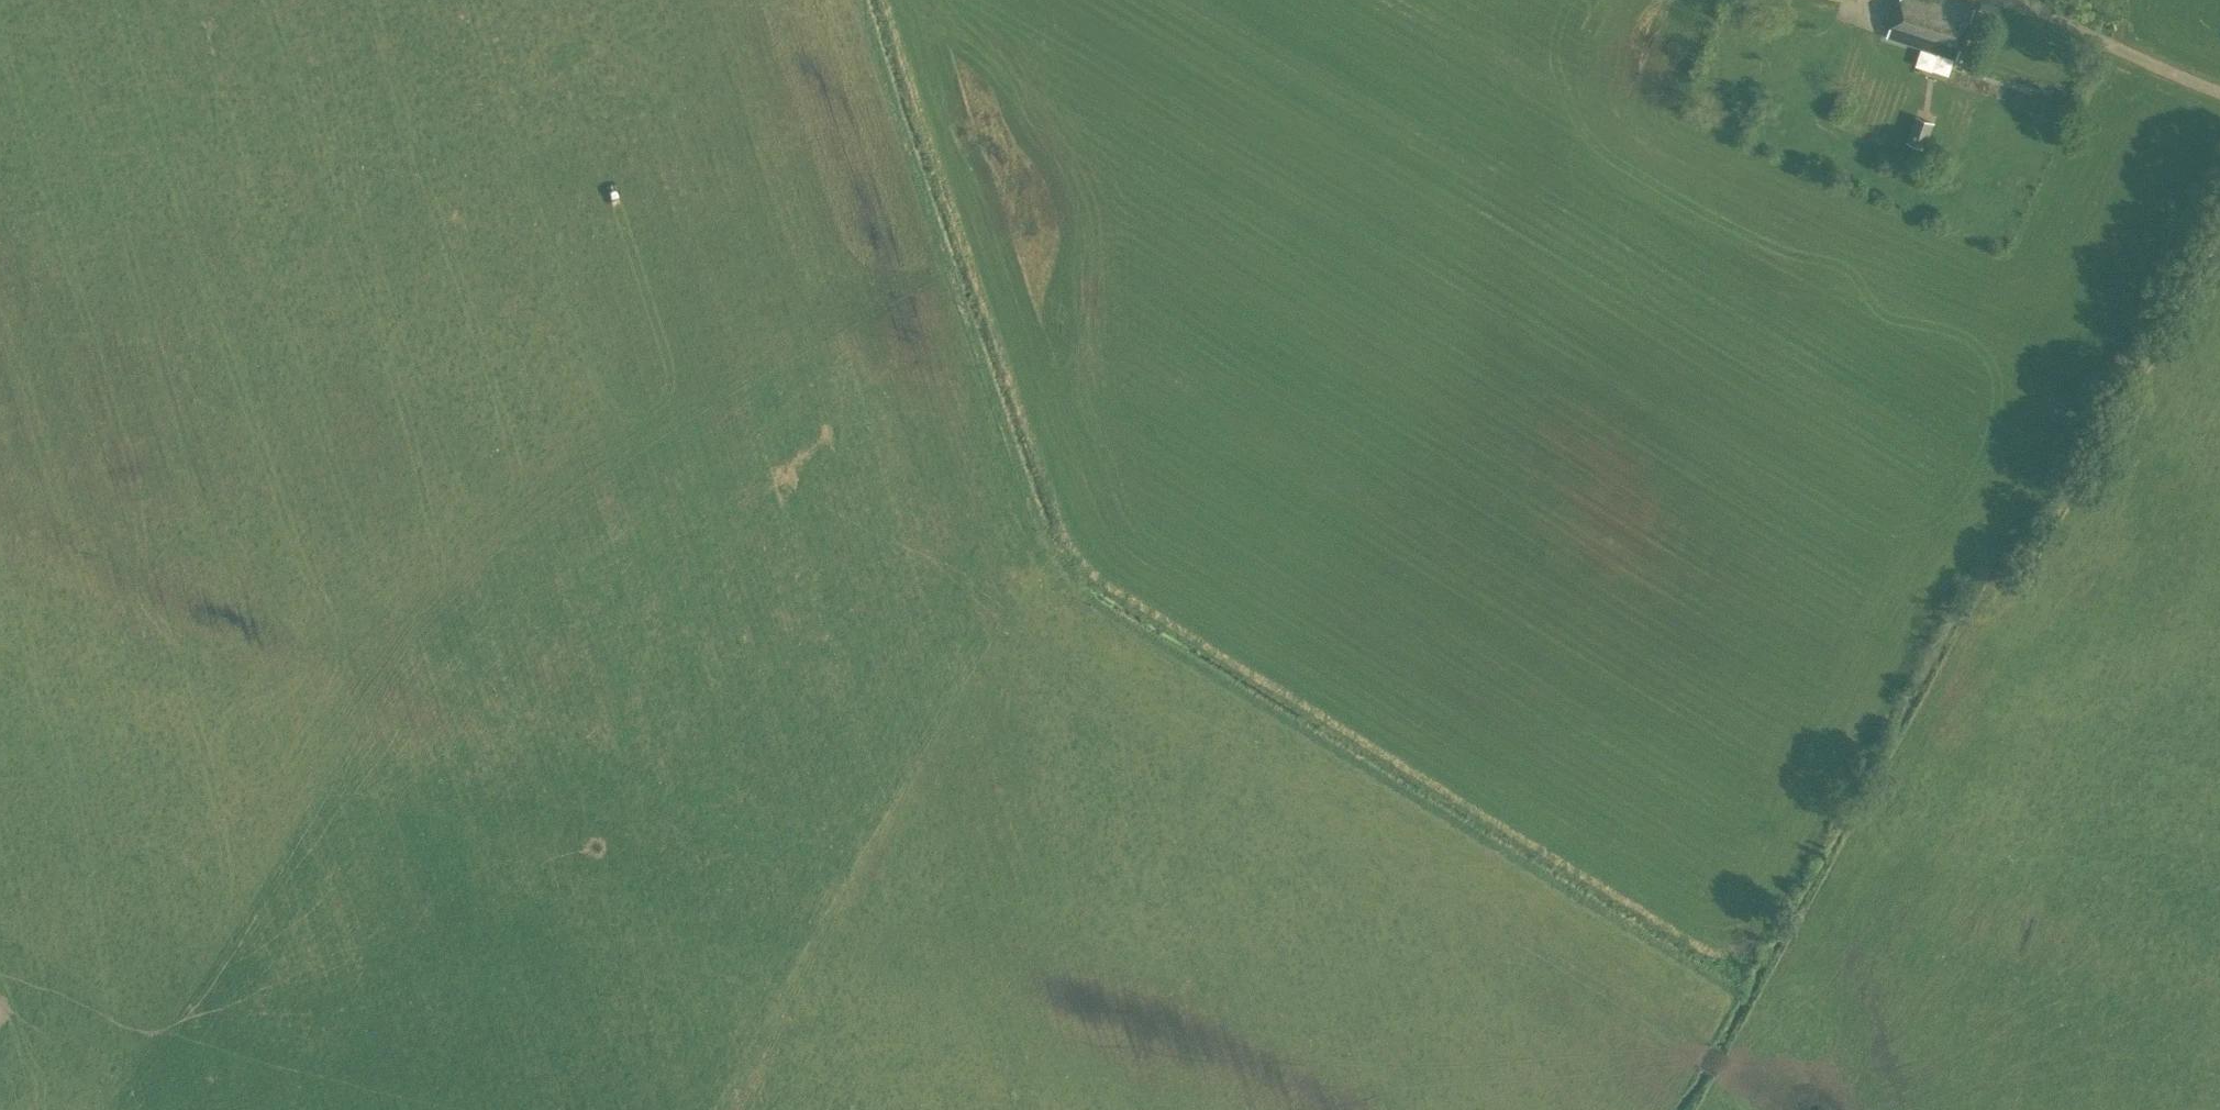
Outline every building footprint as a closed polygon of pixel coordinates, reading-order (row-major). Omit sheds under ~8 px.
[(1889,36),(1956,57),(1972,9),(1945,0),(1900,0),(1889,36)] [(1914,116),(1906,142),(1925,149),(1934,122),(1914,116)]
